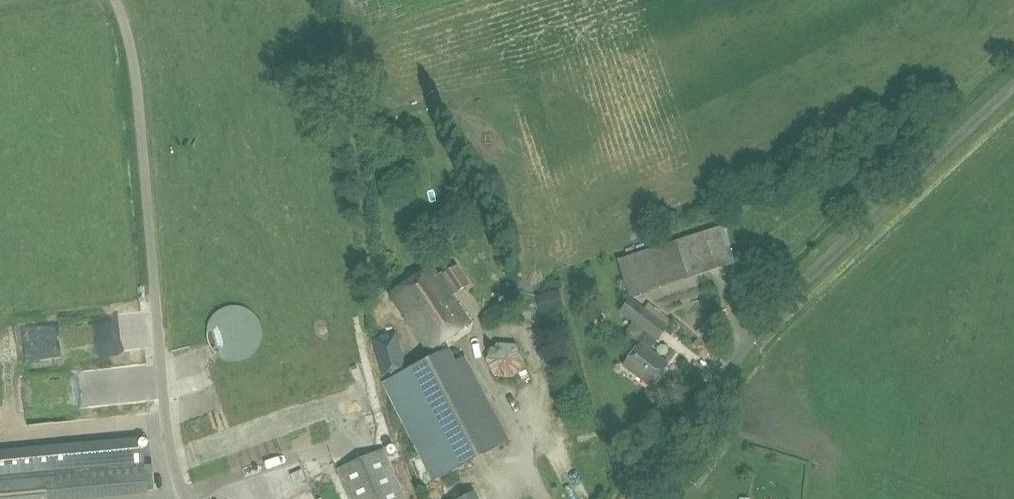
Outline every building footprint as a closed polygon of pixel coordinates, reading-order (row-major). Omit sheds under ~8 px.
[(628,298),(734,263),(721,226),(616,260),(628,298)] [(447,350),(443,341),(469,324),(451,296),(469,284),(456,266),(438,277),(432,267),(389,294),(431,359),(381,384),(431,481),(508,442),(464,356),(454,362),(449,350),(447,350)] [(628,299),(617,313),(632,323),(626,331),(649,348),(655,340),(656,341),(667,328),(665,326),(669,321),(650,306),(646,312),(628,299)] [(207,325),(206,335),(209,346),(217,355),(228,360),(239,360),(250,355),(257,347),(261,338),(261,328),(257,318),(250,310),(240,306),(230,305),(220,308),(211,315),(207,325)] [(82,324),(83,343),(104,342),(104,324),(82,324)] [(396,334),(370,339),(379,376),(405,371),(396,334)] [(147,338),(110,343),(110,345),(90,347),(95,385),(153,377),(147,338)] [(513,379),(523,364),(516,346),(495,344),(485,362),(492,377),(513,379)] [(640,344),(622,366),(649,386),(666,363),(640,344)] [(209,388),(213,400),(236,393),(233,382),(209,388)] [(52,442),(54,466),(56,482),(70,480),(69,465),(137,459),(136,449),(138,448),(137,433),(52,442)] [(37,468),(54,466),(52,442),(0,447),(0,498),(40,498),(37,468)] [(37,468),(40,498),(99,498),(153,494),(150,448),(138,448),(136,449),(137,459),(69,465),(70,480),(56,482),(54,466),(37,468)] [(383,449),(336,469),(348,498),(405,498),(383,449)]
